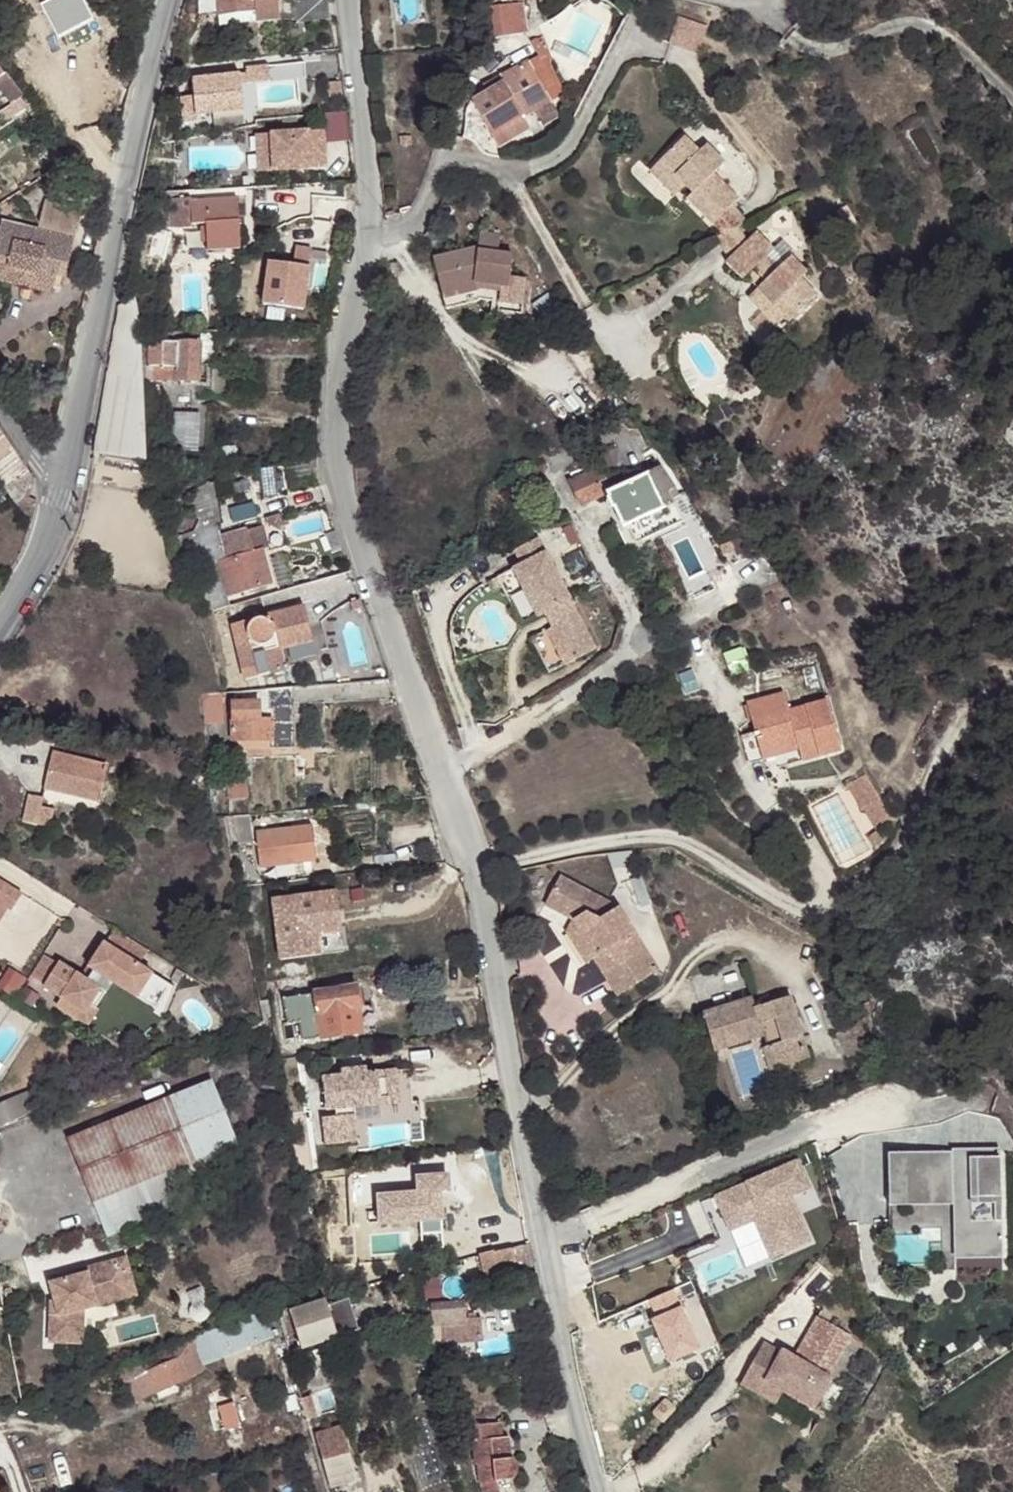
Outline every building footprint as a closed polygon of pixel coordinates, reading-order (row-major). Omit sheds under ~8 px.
[(60,38),(95,19),(85,0),(40,0),(60,38)] [(219,11),(217,0),(204,0),(205,12),(219,11)] [(252,20),(296,17),(295,0),(217,0),(219,11),(220,24),(238,21),(239,35),(253,35),(252,20)] [(296,17),(296,18),(331,15),(329,0),(295,0),(296,17)] [(534,32),(529,1),(495,7),(501,38),(534,32)] [(676,17),(672,43),(702,47),(705,21),(676,17)] [(536,61),(558,101),(570,94),(547,54),(536,61)] [(509,81),(477,102),(505,147),(537,128),(531,118),(541,112),(549,126),(566,115),(558,101),(536,61),(535,60),(506,76),(509,81)] [(268,81),(266,65),(244,68),(245,83),(268,81)] [(15,101),(26,94),(8,71),(3,75),(0,71),(0,83),(15,101)] [(238,74),(190,79),(192,97),(180,98),(183,124),(195,122),(194,115),(242,110),(238,74)] [(33,103),(26,94),(15,101),(4,108),(11,117),(33,103)] [(928,122),(910,128),(921,160),(939,154),(928,122)] [(697,126),(674,148),(701,176),(706,183),(701,188),(736,224),(751,217),(764,211),(747,194),(752,190),(728,164),(740,155),(721,135),(713,142),(697,126)] [(277,171),(329,167),(327,132),(275,135),(277,171)] [(277,171),(275,135),(260,136),(262,172),(277,171)] [(701,176),(674,148),(662,159),(688,188),(701,176)] [(20,195),(27,207),(34,203),(35,204),(60,189),(52,177),(20,195)] [(249,193),(248,210),(271,211),(272,195),(249,193)] [(169,225),(169,224),(185,222),(191,221),(205,220),(206,238),(239,237),(237,195),(169,200),(168,196),(146,197),(148,226),(169,225)] [(67,264),(83,207),(48,198),(39,230),(3,221),(0,233),(0,255),(9,258),(7,265),(36,274),(33,287),(52,292),(57,273),(60,262),(67,264)] [(762,231),(751,217),(736,224),(729,228),(743,249),(762,231)] [(771,223),(762,231),(743,249),(740,253),(757,270),(761,267),(768,260),(779,274),(771,279),(799,310),(803,314),(831,285),(815,270),(821,264),(805,248),(803,247),(791,259),(779,248),(789,239),(771,223)] [(501,297),(524,299),(526,271),(510,269),(513,248),(497,246),(498,229),(479,226),(476,240),(431,252),(446,300),(478,290),(474,281),(503,285),(501,297)] [(779,248),(791,259),(803,247),(805,248),(809,244),(797,231),(789,239),(779,248)] [(240,244),(239,237),(206,238),(207,246),(240,244)] [(299,246),(296,263),(271,259),(265,301),(304,308),(315,249),(299,246)] [(33,287),(36,274),(7,265),(9,258),(0,255),(0,278),(33,287)] [(768,260),(761,267),(771,279),(779,274),(768,260)] [(64,275),(67,264),(60,262),(57,273),(64,275)] [(791,317),(799,310),(771,279),(761,287),(791,317)] [(134,295),(120,301),(114,338),(141,342),(139,332),(134,295)] [(522,308),(524,299),(501,297),(499,306),(522,308)] [(148,339),(146,378),(206,380),(207,361),(215,362),(216,335),(161,334),(161,341),(148,339)] [(146,393),(141,342),(114,338),(97,449),(146,457),(146,393)] [(213,391),(228,390),(228,365),(216,366),(213,391)] [(762,379),(768,386),(776,377),(769,372),(762,379)] [(747,404),(741,393),(727,400),(732,411),(747,404)] [(173,412),(170,450),(197,452),(199,414),(173,412)] [(30,521),(35,505),(27,495),(33,477),(33,475),(0,423),(0,485),(4,483),(30,521)] [(601,456),(571,471),(572,475),(583,494),(608,482),(613,479),(601,456)] [(613,479),(608,482),(625,516),(629,514),(637,532),(684,510),(674,488),(681,485),(677,477),(663,456),(613,479)] [(254,487),(251,465),(209,471),(211,486),(207,485),(187,494),(192,541),(218,533),(216,520),(222,519),(218,492),(254,487)] [(681,485),(674,488),(684,510),(701,502),(687,482),(681,485)] [(283,514),(269,517),(270,522),(283,529),(286,527),(283,514)] [(263,528),(247,532),(253,551),(263,548),(269,546),(263,528)] [(219,538),(218,533),(192,541),(213,611),(228,606),(224,596),(262,584),(253,551),(247,532),(219,538)] [(575,599),(542,536),(517,549),(523,562),(514,567),(540,617),(547,613),(575,599)] [(253,551),(262,584),(273,581),(263,548),(253,551)] [(292,661),(286,642),(292,640),(318,632),(308,596),(236,618),(247,674),(292,661)] [(600,647),(575,599),(547,613),(554,627),(549,629),(567,664),(600,647)] [(323,646),(318,632),(292,640),(296,655),(323,646)] [(805,714),(810,731),(811,735),(852,724),(839,674),(800,685),(795,666),(756,676),(765,710),(754,713),(762,744),(777,741),(773,727),(791,723),(790,718),(805,714)] [(294,748),(295,684),(233,690),(233,701),(231,701),(230,738),(236,739),(236,747),(294,748)] [(222,717),(222,691),(201,693),(204,738),(217,739),(216,718),(222,717)] [(777,741),(810,731),(805,714),(790,718),(791,723),(773,727),(777,741)] [(53,754),(46,786),(100,798),(107,765),(53,754)] [(889,811),(876,789),(861,765),(844,775),(858,799),(860,798),(874,822),(889,811)] [(238,797),(236,775),(227,776),(229,798),(238,797)] [(30,792),(24,820),(49,824),(54,806),(41,804),(43,795),(30,792)] [(253,813),(238,815),(241,840),(256,838),(253,813)] [(880,829),(874,822),(874,821),(864,828),(870,838),(880,829)] [(319,859),(316,824),(260,830),(264,865),(319,859)] [(608,855),(612,870),(637,868),(634,853),(608,855)] [(622,906),(566,871),(550,897),(578,915),(599,953),(596,955),(618,994),(658,971),(622,906)] [(641,878),(626,884),(637,908),(651,901),(641,878)] [(0,883),(0,907),(12,915),(23,897),(0,883)] [(337,887),(273,892),(279,952),(315,949),(313,929),(340,926),(337,887)] [(578,915),(571,928),(588,959),(596,955),(599,953),(578,915)] [(340,926),(313,929),(315,949),(341,947),(340,926)] [(63,966),(50,990),(67,1000),(91,1015),(106,991),(111,995),(118,983),(130,990),(134,984),(146,991),(157,974),(108,945),(93,969),(99,972),(92,983),(87,980),(63,966)] [(27,978),(10,967),(0,982),(0,985),(16,995),(27,978)] [(99,972),(93,969),(87,980),(92,983),(99,972)] [(134,984),(130,990),(162,1009),(172,990),(177,994),(181,988),(157,974),(146,991),(134,984)] [(303,1038),(362,1030),(359,1004),(360,1004),(357,984),(316,990),(313,994),(282,999),(286,1024),(292,1024),(299,1022),(303,1038)] [(362,1030),(372,1030),(367,984),(357,984),(360,1004),(359,1004),(362,1030)] [(111,995),(106,991),(91,1015),(67,1000),(62,1008),(94,1027),(104,1011),(103,1010),(111,995)] [(774,1050),(781,1073),(810,1065),(791,999),(757,1009),(755,1002),(704,1017),(713,1049),(731,1043),(734,1052),(766,1042),(769,1052),(774,1050)] [(731,1043),(713,1049),(716,1057),(734,1052),(731,1043)] [(771,1077),(781,1073),(774,1050),(769,1052),(764,1053),(771,1077)] [(397,1104),(396,1072),(366,1074),(366,1069),(340,1070),(340,1075),(321,1076),(323,1108),(332,1108),(333,1115),(319,1116),(320,1142),(353,1140),(351,1107),(397,1104)] [(408,1072),(396,1072),(397,1104),(410,1104),(408,1072)] [(215,1081),(165,1102),(189,1159),(181,1162),(98,1196),(107,1220),(241,1163),(247,1160),(215,1081)] [(49,1111),(41,1089),(0,1106),(0,1131),(49,1111)] [(189,1159),(165,1102),(70,1141),(94,1197),(98,1196),(181,1162),(189,1159)] [(953,1148),(952,1155),(1000,1154),(999,1144),(953,1145),(953,1148)] [(953,1148),(889,1149),(890,1195),(953,1195),(955,1245),(1002,1244),(1000,1154),(952,1155),(953,1148)] [(801,1153),(716,1183),(726,1212),(758,1200),(774,1246),(808,1234),(792,1187),(811,1179),(801,1153)] [(378,1195),(379,1224),(445,1221),(443,1189),(452,1189),(451,1173),(417,1175),(418,1193),(378,1195)] [(726,1212),(716,1183),(702,1188),(714,1224),(728,1219),(726,1212)] [(1002,1255),(1002,1244),(955,1245),(953,1195),(890,1195),(890,1202),(936,1202),(937,1255),(1002,1255)] [(758,1200),(726,1212),(728,1219),(754,1210),(767,1248),(774,1246),(758,1200)] [(519,1245),(513,1247),(518,1267),(518,1268),(536,1264),(532,1243),(519,1245)] [(497,1249),(481,1254),(486,1274),(518,1267),(513,1247),(497,1250),(497,1249)] [(126,1256),(49,1276),(54,1299),(51,1299),(50,1341),(83,1342),(83,1308),(114,1300),(109,1280),(117,1278),(116,1272),(130,1268),(126,1256)] [(136,1294),(130,1268),(116,1272),(117,1278),(109,1280),(114,1300),(136,1294)] [(668,1363),(701,1353),(680,1287),(648,1298),(668,1363)] [(292,1308),(293,1316),(325,1308),(329,1306),(326,1295),(316,1298),(292,1308)] [(329,1306),(325,1308),(333,1338),(358,1331),(350,1299),(329,1306)] [(466,1300),(432,1303),(433,1321),(442,1320),(443,1325),(444,1342),(483,1339),(481,1318),(467,1319),(466,1300)] [(333,1338),(325,1308),(293,1316),(301,1348),(333,1338)] [(762,1340),(739,1379),(758,1390),(765,1378),(782,1388),(812,1405),(830,1375),(827,1373),(850,1331),(815,1311),(792,1353),(782,1347),(779,1350),(762,1340)] [(269,1337),(263,1313),(209,1332),(192,1339),(206,1372),(209,1371),(206,1363),(269,1337)] [(132,1403),(206,1372),(192,1339),(117,1369),(132,1403)] [(843,1382),(830,1375),(812,1405),(825,1412),(843,1382)] [(765,1378),(758,1390),(775,1400),(782,1388),(765,1378)] [(81,1390),(71,1393),(74,1401),(84,1397),(81,1390)] [(313,1392),(302,1395),(307,1411),(308,1416),(319,1413),(313,1392)] [(211,1408),(214,1428),(235,1426),(233,1405),(211,1408)] [(421,1481),(444,1480),(439,1415),(417,1417),(421,1481)] [(513,1480),(515,1477),(517,1470),(515,1462),(509,1457),(508,1436),(501,1435),(499,1420),(471,1425),(475,1461),(479,1469),(480,1481),(483,1491),(517,1491),(513,1480)] [(338,1423),(317,1429),(333,1484),(354,1478),(338,1423)]
